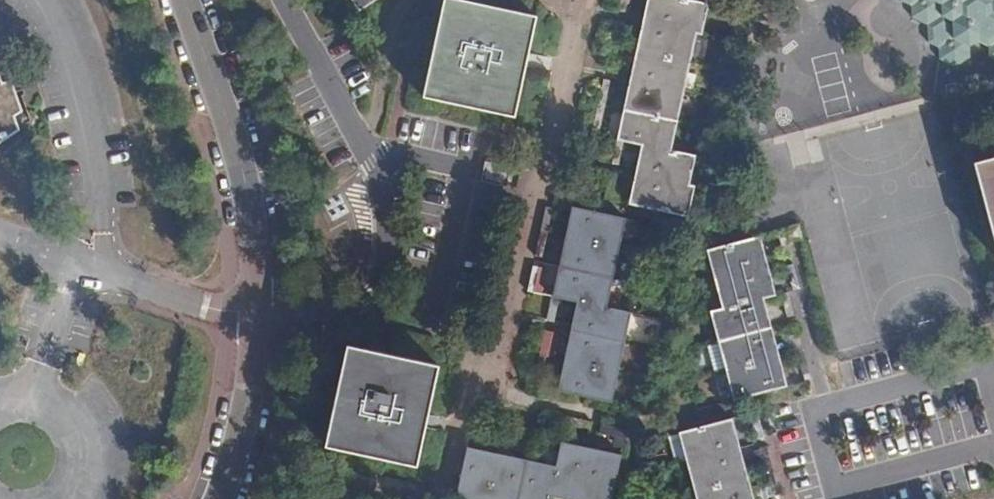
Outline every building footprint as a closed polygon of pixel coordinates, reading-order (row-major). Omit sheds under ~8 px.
[(363,9),(377,0),(358,0),(363,9)] [(458,0),(444,0),(436,38),(433,53),(423,97),(514,116),(525,65),(527,52),(535,15),(458,0)] [(637,173),(630,205),(683,217),(690,185),(684,184),(690,155),(666,150),(673,117),(679,89),(686,59),(691,36),(692,34),(692,31),(697,32),(704,3),(692,1),(689,0),(648,0),(643,20),(642,25),(637,48),(630,80),(624,105),(617,140),(623,141),(643,146),(637,173)] [(901,1),(911,6),(912,17),(927,25),(928,43),(938,48),(939,59),(954,67),(970,57),(969,47),(978,40),(987,45),(988,57),(993,59),(993,0),(901,0),(901,1)] [(19,129),(15,115),(22,110),(11,81),(2,81),(0,76),(0,142),(19,129)] [(623,141),(617,140),(612,164),(617,166),(623,141)] [(993,241),(993,155),(973,160),(993,241)] [(508,168),(487,163),(482,182),(504,187),(508,168)] [(616,174),(610,172),(604,199),(619,202),(621,194),(613,183),(616,174)] [(611,276),(618,246),(624,218),(601,212),(573,206),(566,235),(559,266),(552,297),(558,299),(579,303),(574,326),(567,359),(560,391),(608,402),(615,371),(622,341),(628,314),(604,308),(611,276)] [(552,208),(546,207),(535,256),(541,257),(547,231),(552,208)] [(771,294),(764,265),(755,233),(708,246),(717,278),(725,307),(712,310),(720,339),(728,367),(736,399),(784,386),(776,354),(768,327),(761,298),(772,295),(771,294)] [(794,264),(786,265),(792,287),(799,285),(794,264)] [(533,267),(528,292),(531,292),(532,293),(538,268),(533,267)] [(787,289),(781,291),(787,314),(794,313),(787,289)] [(553,321),(558,299),(552,297),(547,320),(553,321)] [(552,332),(545,331),(534,378),(541,380),(546,358),(552,359),(553,355),(554,351),(548,349),(552,332)] [(558,334),(552,332),(548,349),(554,351),(558,334)] [(324,446),(415,466),(424,426),(427,413),(438,365),(378,352),(347,345),(324,446)] [(757,436),(763,434),(757,412),(751,413),(757,436)] [(594,421),(568,414),(566,421),(592,427),(594,421)] [(737,447),(729,419),(682,432),(689,459),(697,487),(700,498),(751,498),(745,476),(737,447)] [(616,433),(614,439),(625,442),(628,428),(603,423),(601,429),(616,433)] [(522,445),(524,439),(501,434),(499,440),(522,445)] [(535,441),(561,447),(562,440),(549,437),(536,435),(535,441)] [(592,447),(562,440),(561,447),(556,465),(525,459),(494,452),(468,446),(457,493),(482,498),(551,498),(553,491),(581,497),(581,498),(612,498),(623,454),(592,447)] [(764,464),(760,451),(752,453),(756,466),(764,464)]
